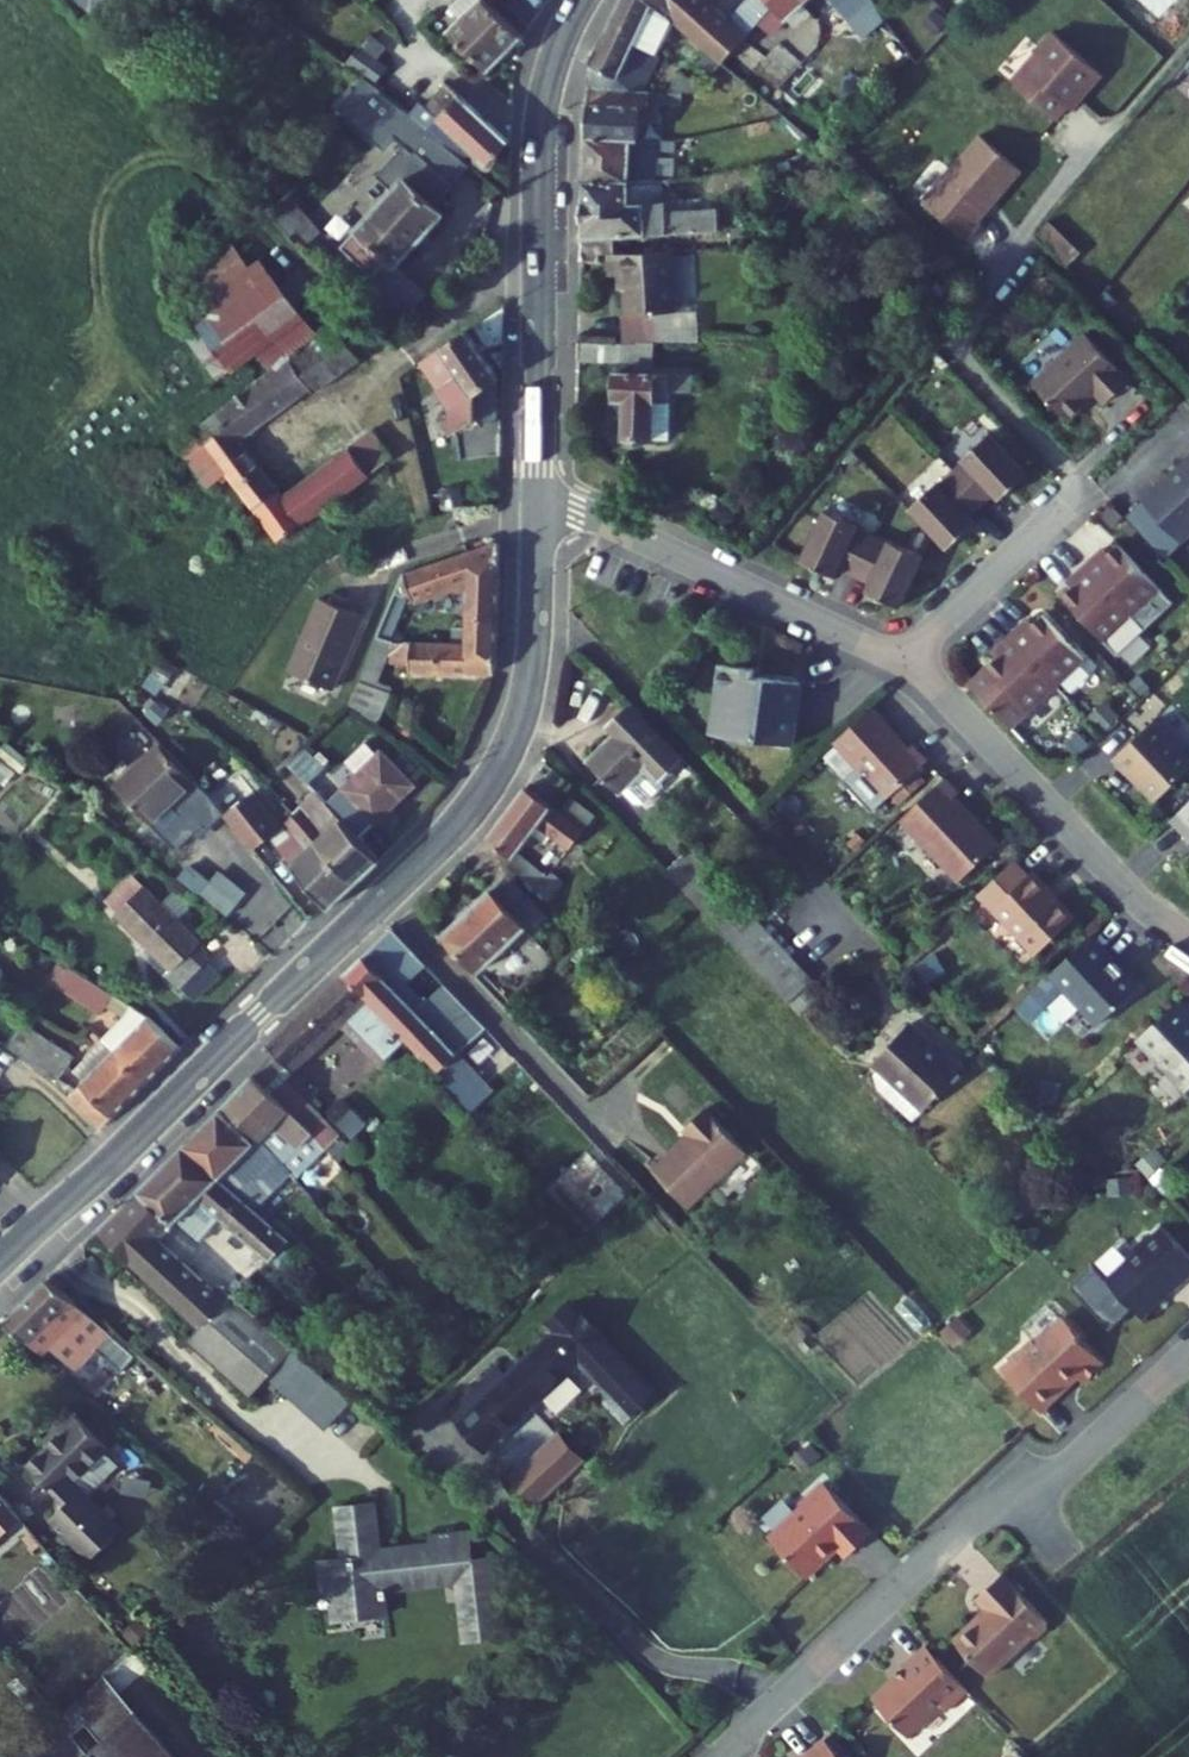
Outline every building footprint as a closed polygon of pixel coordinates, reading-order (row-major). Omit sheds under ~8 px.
[(491,0),(432,0),(428,3),(468,45),(502,12),(491,0)] [(650,0),(589,0),(570,39),(569,65),(597,64),(597,51),(617,17),(637,26),(650,0)] [(708,38),(720,47),(769,0),(732,0),(725,6),(719,0),(661,0),(708,38)] [(720,47),(811,121),(822,111),(828,119),(851,93),(779,32),(803,7),(797,0),(769,0),(720,47)] [(350,12),(330,36),(354,56),(367,41),(357,32),(364,24),(350,12)] [(1098,74),(1049,35),(1009,85),(1054,121),(1065,108),(1070,102),(1074,105),(1098,74)] [(490,112),(428,55),(406,79),(401,74),(390,87),(396,92),(443,132),(449,125),(467,139),(490,112)] [(390,87),(362,62),(334,94),(369,124),(396,92),(390,87)] [(565,108),(568,108),(619,109),(622,64),(597,64),(569,65),(565,108)] [(1069,111),(1074,105),(1070,102),(1065,108),(1069,111)] [(568,108),(566,155),(627,151),(656,150),(656,136),(636,135),(637,105),(630,104),(630,109),(619,109),(568,108)] [(1019,175),(978,139),(921,206),(965,244),(979,227),(977,225),(1019,175)] [(385,149),(324,219),(361,251),(376,234),(384,241),(430,188),(385,149)] [(563,216),(596,216),(697,213),(699,181),(626,182),(627,151),(566,155),(563,216)] [(273,214),(301,243),(318,227),(290,198),(273,214)] [(596,216),(563,216),(562,238),(579,242),(580,236),(588,236),(596,236),(596,216)] [(603,296),(649,296),(650,236),(596,236),(588,236),(588,258),(604,258),(603,296)] [(300,319),(240,238),(182,282),(240,364),(300,319)] [(649,296),(603,296),(600,297),(600,317),(613,318),(672,319),(672,297),(649,296)] [(317,306),(300,319),(240,364),(189,403),(202,419),(179,437),(173,429),(158,439),(165,448),(162,450),(183,478),(204,462),(269,546),(315,510),(327,515),(387,467),(370,446),(377,441),(355,411),(329,430),(334,437),(263,490),(216,429),(302,364),(307,370),(344,342),(317,306)] [(479,354),(445,310),(401,343),(421,371),(444,353),(461,375),(460,403),(478,403),(479,354)] [(1104,363),(1060,315),(1007,365),(1042,402),(1070,376),(1079,386),(1104,363)] [(557,335),(597,335),(612,335),(613,318),(600,317),(558,316),(557,335)] [(612,335),(597,335),(596,346),(611,346),(612,335)] [(634,379),(649,379),(649,366),(671,366),(671,345),(611,346),(596,346),(593,380),(604,379),(604,416),(634,416),(634,379)] [(438,393),(461,375),(444,353),(421,371),(438,393)] [(649,416),(649,379),(634,379),(634,416),(649,416)] [(939,479),(910,505),(953,551),(981,525),(976,519),(1000,497),(1005,503),(1034,476),(991,430),(963,457),(964,458),(940,480),(939,479)] [(1114,485),(1153,527),(1188,493),(1188,461),(1166,436),(1114,485)] [(860,528),(825,510),(797,566),(832,583),(835,577),(864,591),(861,598),(896,615),(924,559),(889,542),(888,544),(859,529),(860,528)] [(439,601),(471,602),(474,519),(375,563),(385,583),(441,558),(439,601)] [(1073,533),(1060,545),(1106,595),(1134,569),(1093,524),(1083,534),(1078,538),(1073,533)] [(1078,528),(1073,533),(1078,538),(1083,534),(1078,528)] [(1106,595),(1060,545),(1047,557),(1052,562),(1047,567),(1036,576),(1078,621),(1106,595)] [(1052,562),(1047,557),(1042,561),(1047,567),(1052,562)] [(334,596),(288,582),(264,658),(310,672),(334,596)] [(999,602),(986,614),(1032,664),(1060,638),(1019,594),(1009,603),(1003,608),(999,602)] [(1003,598),(999,602),(1003,608),(1009,603),(1003,598)] [(385,623),(369,623),(369,636),(385,637),(384,648),(469,649),(471,602),(439,601),(439,619),(385,616),(385,623)] [(1032,664),(986,614),(973,626),(978,632),(973,636),(945,661),(987,706),(1032,664)] [(978,632),(973,626),(968,631),(973,636),(978,632)] [(733,648),(700,644),(697,667),(706,679),(703,705),(728,708),(737,720),(771,724),(779,662),(732,656),(733,648)] [(146,684),(161,691),(172,667),(157,660),(146,684)] [(382,720),(389,687),(358,680),(350,712),(382,720)] [(885,727),(847,686),(810,721),(833,745),(818,759),(848,791),(904,739),(889,724),(885,727)] [(634,762),(659,740),(611,688),(589,708),(596,716),(567,743),(609,789),(612,785),(620,786),(640,768),(634,762)] [(1171,745),(1130,701),(1090,739),(1108,757),(1108,756),(1132,782),(1171,745)] [(346,756),(313,787),(345,821),(403,767),(372,733),(367,737),(356,725),(335,744),(346,756)] [(145,736),(137,744),(164,768),(173,777),(180,771),(178,769),(145,736)] [(215,736),(178,769),(180,771),(188,779),(224,746),(215,736)] [(0,750),(0,789),(26,760),(6,743),(0,750)] [(164,768),(137,744),(103,777),(138,812),(173,777),(164,768)] [(934,772),(920,757),(877,798),(935,860),(974,824),(930,776),(934,772)] [(1148,800),(1168,822),(1179,812),(1185,818),(1183,821),(1184,826),(1188,830),(1188,761),(1148,800)] [(228,766),(200,791),(236,831),(249,819),(312,890),(337,866),(275,798),(266,808),(228,766)] [(643,773),(626,789),(639,804),(657,788),(643,773)] [(313,787),(301,774),(275,798),(337,866),(362,840),(345,821),(313,787)] [(530,786),(499,838),(520,854),(538,828),(567,852),(584,826),(530,786)] [(666,833),(643,854),(709,924),(731,903),(666,833)] [(1004,856),(990,840),(955,874),(1012,934),(1052,898),(1009,852),(1004,856)] [(436,918),(470,956),(507,923),(536,955),(547,945),(518,913),(527,905),(493,867),(436,918)] [(214,872),(200,897),(230,914),(244,889),(214,872)] [(130,875),(102,903),(159,958),(152,964),(166,977),(193,950),(179,937),(186,930),(130,875)] [(794,971),(731,903),(709,924),(773,991),(794,971)] [(1090,939),(1068,916),(1027,954),(1075,1005),(1115,968),(1090,941),(1090,939)] [(403,923),(373,952),(406,987),(436,960),(403,923)] [(406,987),(373,952),(357,968),(380,992),(376,995),(418,1037),(429,1049),(432,1045),(450,1065),(466,1049),(406,987)] [(280,1043),(301,1065),(323,1045),(339,1062),(348,1062),(368,1084),(418,1037),(376,995),(380,992),(357,968),(280,1043)] [(124,999),(96,982),(87,996),(82,993),(75,1005),(100,1019),(104,1011),(114,1017),(124,999)] [(1157,982),(1115,1022),(1164,1074),(1169,1070),(1188,1051),(1188,1021),(1179,1011),(1181,1008),(1157,982)] [(887,1004),(849,1046),(901,1093),(944,1047),(925,1029),(920,1035),(887,1004)] [(99,1041),(132,1072),(168,1035),(140,1008),(134,1005),(99,1041)] [(132,1072),(99,1041),(81,1024),(79,1027),(60,1020),(33,1007),(19,1031),(67,1074),(58,1084),(90,1115),(132,1072)] [(261,1042),(246,1059),(308,1118),(320,1106),(261,1042)] [(1169,1070),(1181,1083),(1188,1075),(1188,1051),(1169,1070)] [(308,1118),(246,1059),(217,1094),(250,1128),(274,1152),(292,1132),(299,1139),(306,1132),(300,1126),(308,1118)] [(212,1099),(177,1134),(211,1165),(240,1138),(277,1173),(286,1164),(274,1152),(250,1128),(246,1132),(212,1099)] [(654,1167),(688,1204),(745,1152),(705,1109),(685,1128),(691,1134),(654,1167)] [(136,1175),(173,1208),(203,1175),(271,1237),(280,1228),(211,1165),(177,1134),(176,1134),(136,1175)] [(136,1175),(121,1190),(159,1224),(173,1208),(136,1175)] [(121,1190),(95,1215),(199,1310),(234,1274),(223,1263),(213,1273),(159,1224),(121,1190)] [(1154,1276),(1180,1252),(1143,1213),(1133,1223),(1126,1222),(1114,1234),(1114,1241),(1086,1266),(1121,1303),(1143,1283),(1140,1280),(1150,1272),(1154,1276)] [(39,1343),(76,1306),(104,1332),(111,1324),(44,1266),(0,1310),(0,1311),(39,1343)] [(234,1274),(199,1310),(186,1325),(247,1380),(266,1360),(295,1333),(242,1285),(245,1283),(234,1274)] [(1014,1327),(984,1352),(1023,1396),(1052,1370),(1050,1367),(1058,1360),(1066,1368),(1088,1350),(1065,1324),(1067,1322),(1049,1302),(1020,1327),(1014,1327)] [(494,1446),(508,1461),(588,1387),(624,1425),(659,1393),(580,1309),(453,1426),(482,1457),(494,1446)] [(353,1384),(295,1333),(266,1360),(327,1414),(353,1384)] [(99,1440),(102,1437),(69,1405),(20,1454),(53,1487),(56,1484),(71,1499),(115,1455),(99,1440)] [(505,1478),(532,1507),(583,1460),(556,1431),(505,1478)] [(852,1520),(803,1469),(779,1491),(782,1494),(749,1524),(786,1564),(807,1544),(806,1542),(816,1532),(827,1543),(852,1520)] [(17,1508),(0,1487),(0,1521),(17,1508)] [(364,1491),(332,1494),(337,1543),(316,1545),(319,1577),(329,1577),(331,1603),(384,1598),(382,1579),(446,1572),(452,1631),(489,1627),(482,1547),(461,1549),(458,1521),(419,1525),(420,1534),(369,1538),(364,1491)] [(1024,1608),(978,1561),(952,1586),(963,1596),(930,1628),(965,1665),(1006,1624),(1013,1624),(1023,1614),(1024,1608)] [(946,1679),(903,1634),(884,1652),(888,1655),(869,1673),(866,1670),(849,1686),(887,1726),(919,1694),(925,1700),(946,1679)] [(114,1702),(55,1756),(166,1756),(114,1702)] [(802,1725),(779,1748),(783,1753),(778,1756),(830,1756),(802,1725)]
